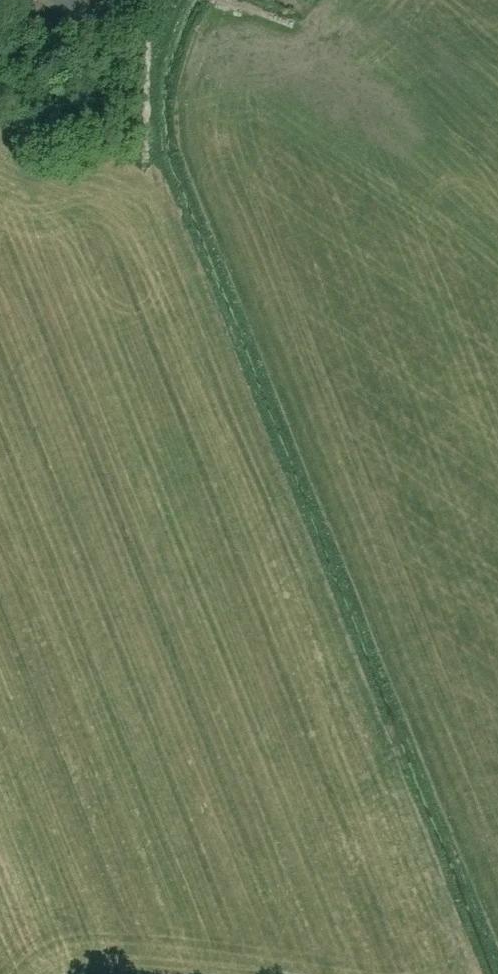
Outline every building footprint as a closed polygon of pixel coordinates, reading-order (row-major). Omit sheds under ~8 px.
[(84,30),(107,0),(43,0),(84,30)]
